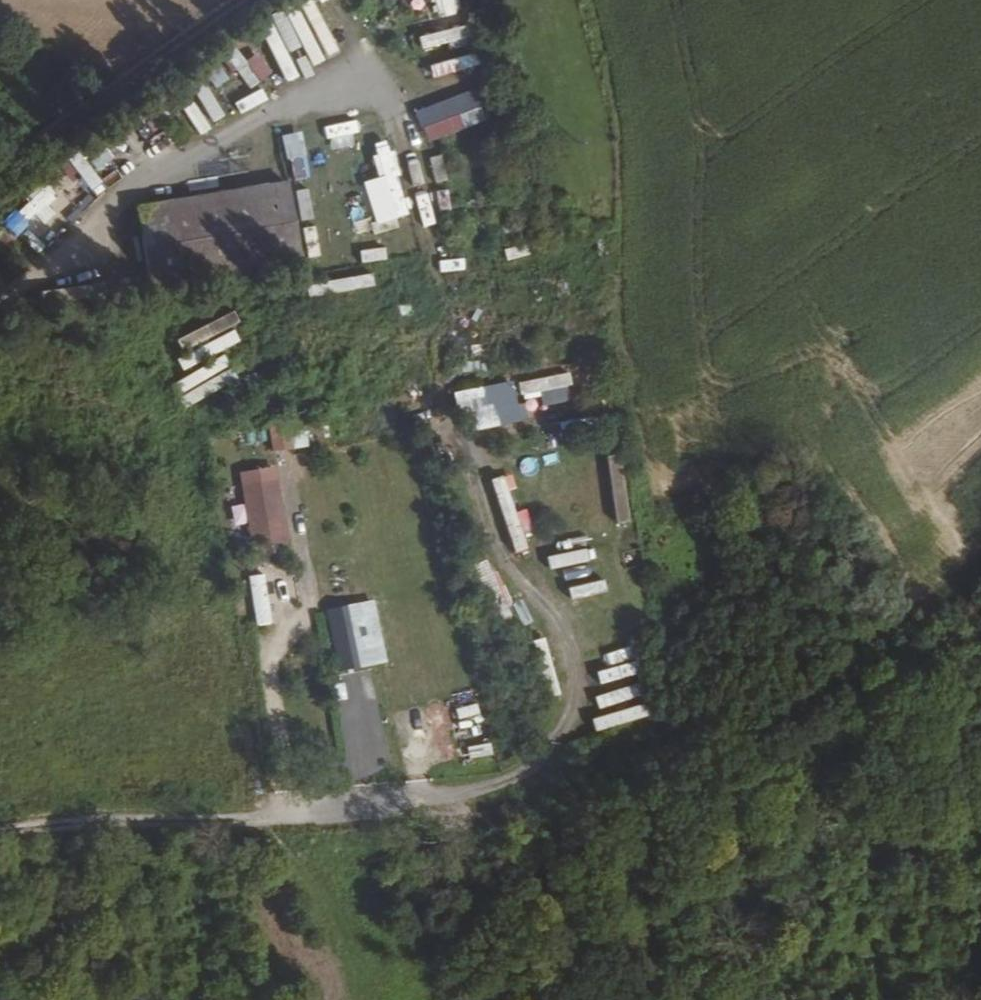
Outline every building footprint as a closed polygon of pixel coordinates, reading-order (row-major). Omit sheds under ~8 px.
[(459,0),(431,0),(434,17),(462,12),(459,0)] [(420,37),(424,54),(472,41),(468,24),(420,37)] [(258,53),(246,60),(237,47),(226,54),(249,90),(272,75),(258,53)] [(206,73),(219,89),(231,79),(219,64),(206,73)] [(479,85),(415,112),(428,142),(492,116),(479,85)] [(195,131),(206,124),(190,101),(179,108),(195,131)] [(108,174),(149,137),(136,123),(95,160),(108,174)] [(79,152),(66,162),(93,197),(106,187),(79,152)] [(441,155),(430,158),(437,183),(448,180),(441,155)] [(236,174),(238,186),(267,182),(265,170),(236,174)] [(294,182),(135,206),(149,296),(307,272),(294,182)] [(0,229),(0,255),(13,241),(0,229)] [(507,261),(532,254),(529,242),(504,249),(507,261)] [(311,300),(376,286),(373,273),(308,287),(311,300)] [(187,366),(244,344),(233,315),(175,337),(187,366)] [(171,386),(186,410),(239,378),(225,354),(171,386)] [(462,363),(463,374),(487,374),(487,362),(462,363)] [(520,381),(523,398),(539,395),(541,406),(573,400),(568,373),(520,381)] [(456,392),(464,432),(522,421),(514,381),(456,392)] [(269,421),(272,452),(308,449),(305,417),(269,421)] [(579,437),(580,421),(563,420),(563,436),(579,437)] [(618,525),(631,523),(621,454),(608,456),(618,525)] [(277,465),(239,472),(252,551),(291,544),(277,465)] [(522,487),(508,490),(506,477),(496,479),(511,553),(534,548),(522,487)] [(488,559),(474,566),(501,622),(514,616),(488,559)] [(255,625),(271,624),(267,574),(251,576),(255,625)] [(599,614),(595,598),(609,596),(606,580),(569,587),(576,619),(599,614)] [(373,600),(320,611),(332,674),(386,663),(373,600)] [(527,644),(542,699),(561,694),(546,638),(527,644)] [(590,684),(642,674),(637,647),(605,653),(608,668),(588,672),(590,684)] [(593,702),(603,731),(651,715),(641,686),(593,702)] [(436,703),(396,710),(400,739),(441,733),(436,703)] [(389,750),(385,725),(373,727),(377,752),(389,750)] [(492,743),(468,746),(470,759),(494,756),(492,743)]
